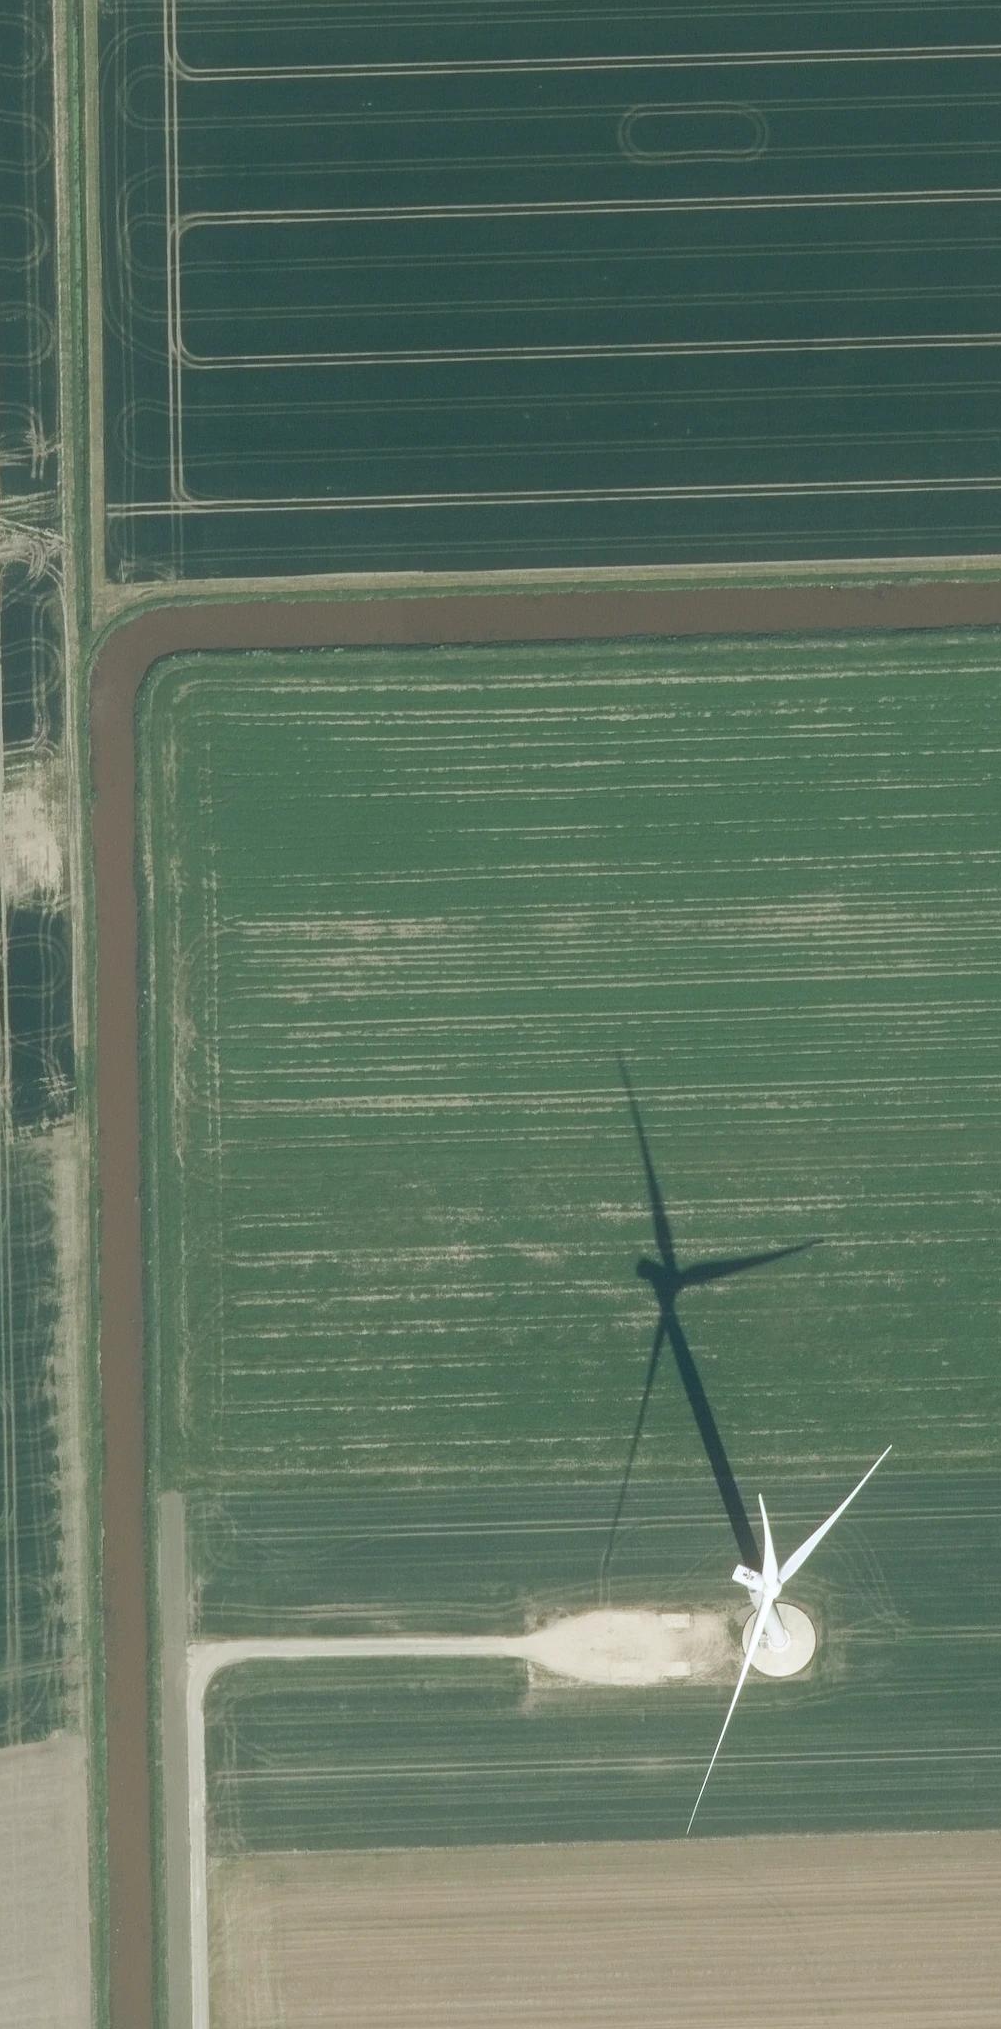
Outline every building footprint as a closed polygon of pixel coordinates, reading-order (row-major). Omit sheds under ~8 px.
[(771,1639),(771,1640),(771,1642),(771,1643),(771,1644),(772,1645),(772,1646),(773,1646),(774,1647),(775,1648),(776,1648),(777,1649),(778,1649),(779,1649),(780,1649),(781,1648),(782,1648),(783,1647),(784,1647),(785,1646),(786,1645),(786,1644),(787,1643),(787,1642),(787,1641),(787,1640),(787,1639),(787,1638),(786,1637),(786,1636),(785,1635),(784,1634),(783,1634),(782,1633),(781,1633),(780,1632),(779,1632),(778,1632),(777,1632),(776,1633),(775,1633),(774,1633),(774,1634),(773,1635),(772,1635),(772,1636),(771,1637),(771,1638),(771,1639)]
